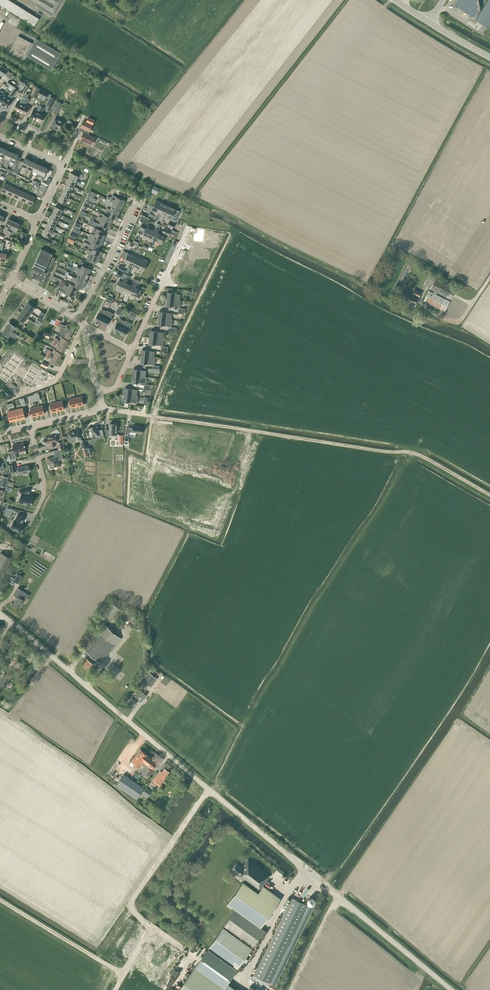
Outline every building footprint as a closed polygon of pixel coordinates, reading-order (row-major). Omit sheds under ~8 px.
[(15,4),(10,0),(0,0),(0,4),(11,11),(15,4)] [(52,13),(60,0),(32,0),(52,13)] [(474,19),(480,9),(478,0),(455,0),(452,4),(453,10),(459,9),(467,14),(468,20),(474,19)] [(475,19),(488,28),(489,24),(489,0),(488,0),(475,19)] [(25,10),(15,4),(11,11),(21,17),(25,10)] [(25,10),(21,17),(35,26),(39,19),(25,10)] [(32,44),(18,36),(10,51),(25,59),(26,56),(51,71),(61,54),(36,38),(32,44)] [(24,86),(28,81),(21,77),(17,82),(22,85),(24,86)] [(36,98),(37,95),(40,88),(37,87),(32,96),(36,98)] [(45,99),(48,93),(40,89),(37,95),(40,96),(40,97),(45,99)] [(7,98),(2,105),(7,108),(12,101),(10,100),(13,95),(10,93),(7,98)] [(16,102),(14,108),(19,111),(26,99),(23,97),(22,97),(19,104),(16,102)] [(30,98),(27,97),(26,99),(19,111),(25,114),(28,108),(29,106),(26,104),(26,102),(27,103),(30,98)] [(56,101),(54,106),(51,112),(57,114),(60,109),(62,104),(56,101)] [(36,119),(42,106),(39,105),(36,112),(33,110),(30,116),(36,119)] [(42,106),(36,119),(41,122),(44,116),(41,114),(44,107),(42,106)] [(61,130),(65,122),(55,117),(51,125),(53,126),(53,127),(57,129),(57,128),(61,130)] [(86,122),(83,120),(79,130),(83,132),(80,139),(92,145),(93,142),(94,142),(94,141),(95,138),(88,134),(95,120),(88,117),(86,122)] [(9,160),(13,152),(7,150),(4,157),(5,158),(8,159),(5,166),(7,167),(9,162),(10,160),(9,160)] [(10,160),(9,162),(13,163),(12,166),(15,168),(19,160),(17,159),(19,155),(13,152),(9,160),(10,160)] [(27,168),(31,160),(25,158),(23,161),(20,160),(17,167),(15,173),(18,174),(22,165),(26,167),(24,171),(26,172),(28,168),(27,168)] [(33,171),(36,163),(31,160),(27,168),(28,168),(31,170),(28,178),(30,179),(34,171),(33,171)] [(38,173),(42,166),(36,163),(33,171),(34,171),(37,172),(35,177),(37,177),(39,173),(38,173)] [(38,173),(39,173),(43,175),(41,179),(43,180),(45,176),(44,175),(48,168),(42,166),(38,173)] [(76,181),(78,177),(81,179),(83,175),(73,170),(72,173),(71,172),(69,178),(76,181)] [(80,182),(76,181),(69,178),(66,183),(73,187),(73,186),(75,183),(79,184),(80,182)] [(7,194),(11,186),(5,183),(1,191),(7,194)] [(77,188),(73,186),(73,187),(66,183),(63,189),(71,192),(72,188),(76,190),(77,188)] [(13,197),(17,189),(11,186),(7,194),(13,197)] [(19,200),(23,191),(17,189),(13,197),(19,200)] [(75,194),(71,192),(63,189),(61,195),(68,198),(68,197),(70,194),(74,196),(75,194)] [(25,202),(29,194),(23,191),(19,200),(25,202)] [(29,194),(25,202),(31,205),(35,197),(29,194)] [(72,199),(68,197),(68,198),(61,195),(58,201),(65,204),(67,200),(71,201),(72,199)] [(110,200),(123,206),(125,201),(116,196),(115,199),(111,198),(110,200)] [(121,210),(123,206),(110,200),(109,202),(113,203),(112,206),(121,210)] [(154,218),(155,215),(161,202),(156,200),(152,209),(150,213),(149,212),(148,215),(154,218)] [(164,207),(166,204),(161,202),(155,215),(157,216),(158,212),(161,214),(164,207)] [(163,218),(165,219),(170,206),(166,204),(164,207),(161,214),(164,215),(163,218)] [(60,215),(60,214),(62,211),(66,212),(67,209),(64,207),(63,209),(55,206),(53,212),(60,215)] [(119,215),(121,210),(112,206),(110,209),(107,208),(106,209),(119,215)] [(176,209),(170,206),(165,219),(167,220),(167,218),(175,222),(180,211),(175,209),(176,209)] [(113,219),(116,220),(119,215),(106,209),(105,211),(104,214),(107,216),(113,218),(113,219)] [(64,216),(60,214),(60,215),(53,212),(50,217),(57,221),(58,220),(59,216),(63,218),(64,216)] [(107,216),(104,214),(100,213),(99,216),(99,215),(98,217),(111,223),(113,219),(113,218),(107,216)] [(61,222),(58,220),(57,221),(50,217),(47,223),(55,226),(57,222),(60,224),(61,222)] [(108,228),(111,223),(98,217),(97,219),(100,221),(99,224),(90,220),(88,223),(95,226),(101,229),(103,226),(108,228)] [(141,236),(147,224),(147,223),(149,220),(141,217),(140,220),(142,221),(136,234),(141,236)] [(11,228),(14,221),(8,219),(5,226),(11,228)] [(14,221),(11,228),(16,231),(19,224),(14,221)] [(59,227),(55,226),(47,223),(45,229),(52,232),(52,231),(54,228),(58,229),(59,227)] [(146,239),(150,229),(148,228),(149,224),(147,224),(141,236),(146,239)] [(90,235),(103,241),(105,236),(103,235),(105,232),(93,227),(92,230),(96,231),(94,234),(91,233),(90,235)] [(151,241),(157,228),(155,227),(153,231),(150,229),(146,239),(151,241)] [(157,228),(151,241),(156,243),(160,234),(157,232),(159,229),(157,228)] [(56,233),(52,231),(52,232),(45,229),(42,234),(49,238),(51,233),(55,235),(56,233)] [(203,242),(205,229),(198,229),(197,229),(198,229),(198,232),(197,231),(197,233),(194,233),(193,241),(203,242)] [(101,245),(103,241),(90,235),(89,237),(90,237),(89,240),(101,245)] [(99,250),(101,245),(89,240),(87,243),(84,241),(83,243),(85,244),(89,246),(93,248),(99,250)] [(102,252),(99,250),(93,248),(89,246),(88,248),(84,247),(83,249),(87,251),(100,257),(102,252)] [(196,249),(187,248),(186,256),(198,257),(199,250),(203,250),(203,247),(196,246),(196,249)] [(44,283),(55,258),(52,256),(53,254),(47,251),(41,249),(32,268),(33,269),(29,276),(33,278),(44,283)] [(98,262),(100,257),(87,251),(86,253),(90,254),(89,257),(87,257),(85,261),(91,263),(93,259),(98,262)] [(127,267),(133,254),(128,252),(124,261),(127,263),(125,266),(127,267)] [(134,266),(138,257),(133,254),(127,267),(129,268),(131,265),(134,266)] [(137,272),(143,259),(138,257),(134,266),(136,267),(135,271),(137,272)] [(143,259),(137,272),(139,273),(140,269),(143,270),(148,261),(143,259)] [(76,269),(89,274),(91,269),(82,265),(80,268),(77,267),(78,264),(74,263),(72,267),(76,268),(76,269)] [(186,269),(178,268),(178,272),(177,272),(176,275),(177,275),(177,279),(185,280),(186,273),(189,274),(189,271),(196,272),(196,266),(188,265),(188,269),(188,270),(186,270),(186,269)] [(87,279),(89,274),(76,269),(75,271),(76,271),(75,274),(77,275),(87,279)] [(126,278),(126,279),(128,275),(124,273),(124,274),(122,273),(118,271),(116,275),(121,277),(121,276),(122,277),(120,280),(119,280),(115,289),(120,291),(126,278)] [(85,284),(87,279),(77,275),(76,278),(73,276),(72,278),(85,284)] [(82,289),(85,284),(72,278),(71,280),(74,282),(73,285),(79,287),(82,289)] [(128,279),(126,279),(126,278),(120,291),(125,294),(129,284),(126,283),(128,279)] [(129,296),(135,283),(137,280),(135,279),(133,282),(132,286),(129,284),(125,294),(129,296)] [(451,299),(456,289),(435,279),(430,289),(434,291),(433,293),(429,291),(424,300),(445,311),(450,301),(436,294),(437,292),(451,299)] [(73,285),(70,283),(68,286),(65,284),(66,282),(61,280),(59,284),(60,285),(64,286),(77,292),(79,287),(73,285)] [(137,284),(135,283),(129,296),(134,298),(135,296),(140,298),(142,294),(140,293),(141,290),(139,289),(136,287),(137,284)] [(74,297),(77,292),(64,286),(60,285),(58,290),(74,297)] [(179,301),(179,300),(180,294),(172,294),(172,293),(167,292),(167,294),(166,294),(165,299),(167,299),(179,301)] [(31,313),(35,308),(27,302),(24,307),(31,313)] [(27,318),(31,313),(24,307),(20,312),(27,318)] [(107,312),(106,312),(101,309),(98,316),(97,315),(94,320),(96,321),(96,322),(100,324),(101,323),(107,312)] [(101,323),(104,324),(103,324),(107,326),(110,321),(109,320),(113,314),(107,311),(106,312),(107,312),(101,323)] [(170,320),(170,319),(171,313),(163,313),(164,312),(159,311),(158,313),(157,313),(157,318),(158,319),(158,318),(170,320)] [(16,317),(24,323),(27,318),(20,312),(16,317)] [(59,327),(72,333),(75,328),(70,325),(67,324),(66,325),(65,326),(61,324),(61,325),(59,324),(61,321),(56,319),(53,324),(60,327),(59,327)] [(125,322),(120,319),(116,326),(115,325),(113,330),(115,331),(114,332),(119,334),(120,333),(120,332),(125,322)] [(120,332),(120,333),(122,334),(126,336),(128,331),(128,330),(131,324),(126,321),(125,322),(120,332)] [(6,327),(12,332),(15,327),(9,322),(6,327)] [(8,337),(12,332),(6,327),(2,332),(8,337)] [(69,339),(72,333),(59,327),(58,331),(62,333),(62,334),(62,335),(64,337),(69,339)] [(162,339),(162,338),(163,333),(155,332),(155,331),(150,330),(150,332),(149,332),(148,337),(150,338),(150,337),(162,339)] [(66,346),(69,341),(64,338),(63,338),(61,337),(59,341),(57,340),(56,342),(59,343),(66,346)] [(63,352),(66,346),(59,343),(58,345),(57,345),(56,348),(58,350),(63,352)] [(153,358),(154,352),(146,351),(146,350),(142,349),(141,352),(140,351),(140,357),(141,357),(153,358)] [(53,356),(59,359),(62,354),(57,351),(55,350),(53,354),(54,354),(53,356)] [(15,354),(11,359),(19,364),(22,360),(15,354)] [(57,365),(59,359),(53,356),(50,355),(49,357),(51,358),(49,361),(52,363),(57,365)] [(8,363),(16,369),(19,364),(11,359),(8,363)] [(7,362),(4,367),(5,368),(12,373),(16,369),(8,363),(7,362)] [(31,366),(29,371),(37,375),(39,370),(31,366)] [(5,368),(2,372),(9,378),(12,373),(5,368)] [(145,377),(146,371),(138,370),(138,369),(133,369),(133,371),(132,371),(131,376),(133,376),(145,377)] [(29,371),(26,375),(34,380),(37,375),(29,371)] [(0,374),(0,378),(6,382),(9,378),(2,372),(0,374)] [(26,375),(23,380),(31,385),(34,380),(26,375)] [(136,396),(137,390),(129,389),(129,388),(125,388),(124,390),(123,390),(122,395),(124,395),(136,396)] [(81,396),(75,397),(77,406),(83,404),(81,396)] [(77,406),(75,397),(69,398),(71,407),(77,406)] [(64,409),(62,400),(56,402),(58,410),(64,409)] [(56,402),(49,403),(52,412),(58,410),(56,402)] [(36,406),(38,415),(44,413),(42,405),(36,406)] [(36,406),(30,408),(32,416),(38,415),(36,406)] [(25,418),(23,409),(15,411),(17,420),(25,418)] [(17,420),(15,411),(8,413),(10,422),(17,420)] [(117,435),(117,423),(110,423),(109,429),(105,429),(105,436),(109,436),(109,434),(117,435)] [(99,430),(98,426),(92,428),(92,427),(90,427),(92,436),(100,434),(100,436),(103,435),(102,429),(99,430)] [(142,433),(143,427),(133,426),(132,428),(130,428),(130,427),(126,427),(125,437),(129,437),(130,431),(132,432),(142,433)] [(74,441),(75,440),(75,439),(81,438),(79,430),(68,432),(70,440),(71,441),(72,442),(74,441)] [(56,445),(55,442),(57,442),(56,435),(45,438),(44,439),(45,444),(47,443),(47,444),(49,443),(50,446),(56,445)] [(24,445),(24,443),(17,444),(12,445),(14,450),(10,451),(12,459),(17,458),(16,452),(25,450),(24,446),(25,446),(25,445),(24,445)] [(50,469),(54,468),(54,467),(60,466),(58,460),(63,459),(60,449),(53,451),(54,457),(48,458),(49,464),(50,469)] [(27,466),(27,465),(17,467),(19,474),(29,472),(29,471),(31,471),(29,465),(27,466)] [(8,477),(2,476),(0,485),(0,486),(6,487),(8,477)] [(29,496),(28,492),(29,491),(28,487),(20,489),(21,493),(22,493),(23,495),(21,495),(19,502),(31,505),(31,503),(32,503),(32,502),(31,501),(32,497),(29,496)] [(15,520),(14,520),(10,527),(21,532),(24,525),(22,523),(25,517),(18,514),(15,520)] [(1,581),(13,558),(0,551),(0,552),(0,581),(1,581)] [(13,585),(16,579),(11,576),(8,582),(13,585)] [(19,608),(24,600),(27,599),(29,595),(18,588),(13,594),(18,597),(14,604),(19,608)] [(109,621),(119,608),(112,602),(102,615),(109,621)] [(100,663),(121,638),(104,624),(83,648),(90,654),(87,658),(86,657),(81,662),(89,669),(92,665),(92,666),(94,664),(92,662),(95,658),(100,663)] [(151,687),(157,678),(150,672),(143,681),(151,687)] [(11,677),(4,674),(1,679),(0,680),(0,683),(6,686),(11,677)] [(142,693),(139,690),(134,696),(133,697),(132,697),(127,704),(131,708),(137,701),(139,699),(140,697),(143,699),(146,695),(143,692),(142,693)] [(157,763),(148,756),(148,755),(140,749),(131,761),(139,767),(143,762),(152,769),(157,763)] [(164,777),(169,772),(164,768),(160,773),(159,772),(153,779),(153,780),(151,782),(155,785),(157,783),(160,784),(165,778),(164,777)] [(144,788),(124,774),(116,784),(137,799),(144,788)] [(147,798),(152,791),(146,788),(142,795),(147,798)] [(257,863),(261,858),(255,853),(251,858),(257,863)] [(270,875),(248,859),(242,867),(236,863),(232,870),(233,871),(230,875),(233,877),(235,874),(236,875),(238,873),(242,876),(241,877),(254,887),(254,888),(243,881),(227,903),(236,909),(224,925),(240,937),(239,938),(223,927),(208,947),(237,968),(264,930),(260,927),(281,898),(263,885),(258,892),(257,891),(258,890),(259,890),(270,875)] [(315,895),(308,897),(309,904),(316,902),(315,895)] [(252,978),(266,984),(267,981),(270,983),(308,905),(291,897),(252,978)] [(208,948),(178,989),(227,989),(223,987),(237,968),(208,948)]
